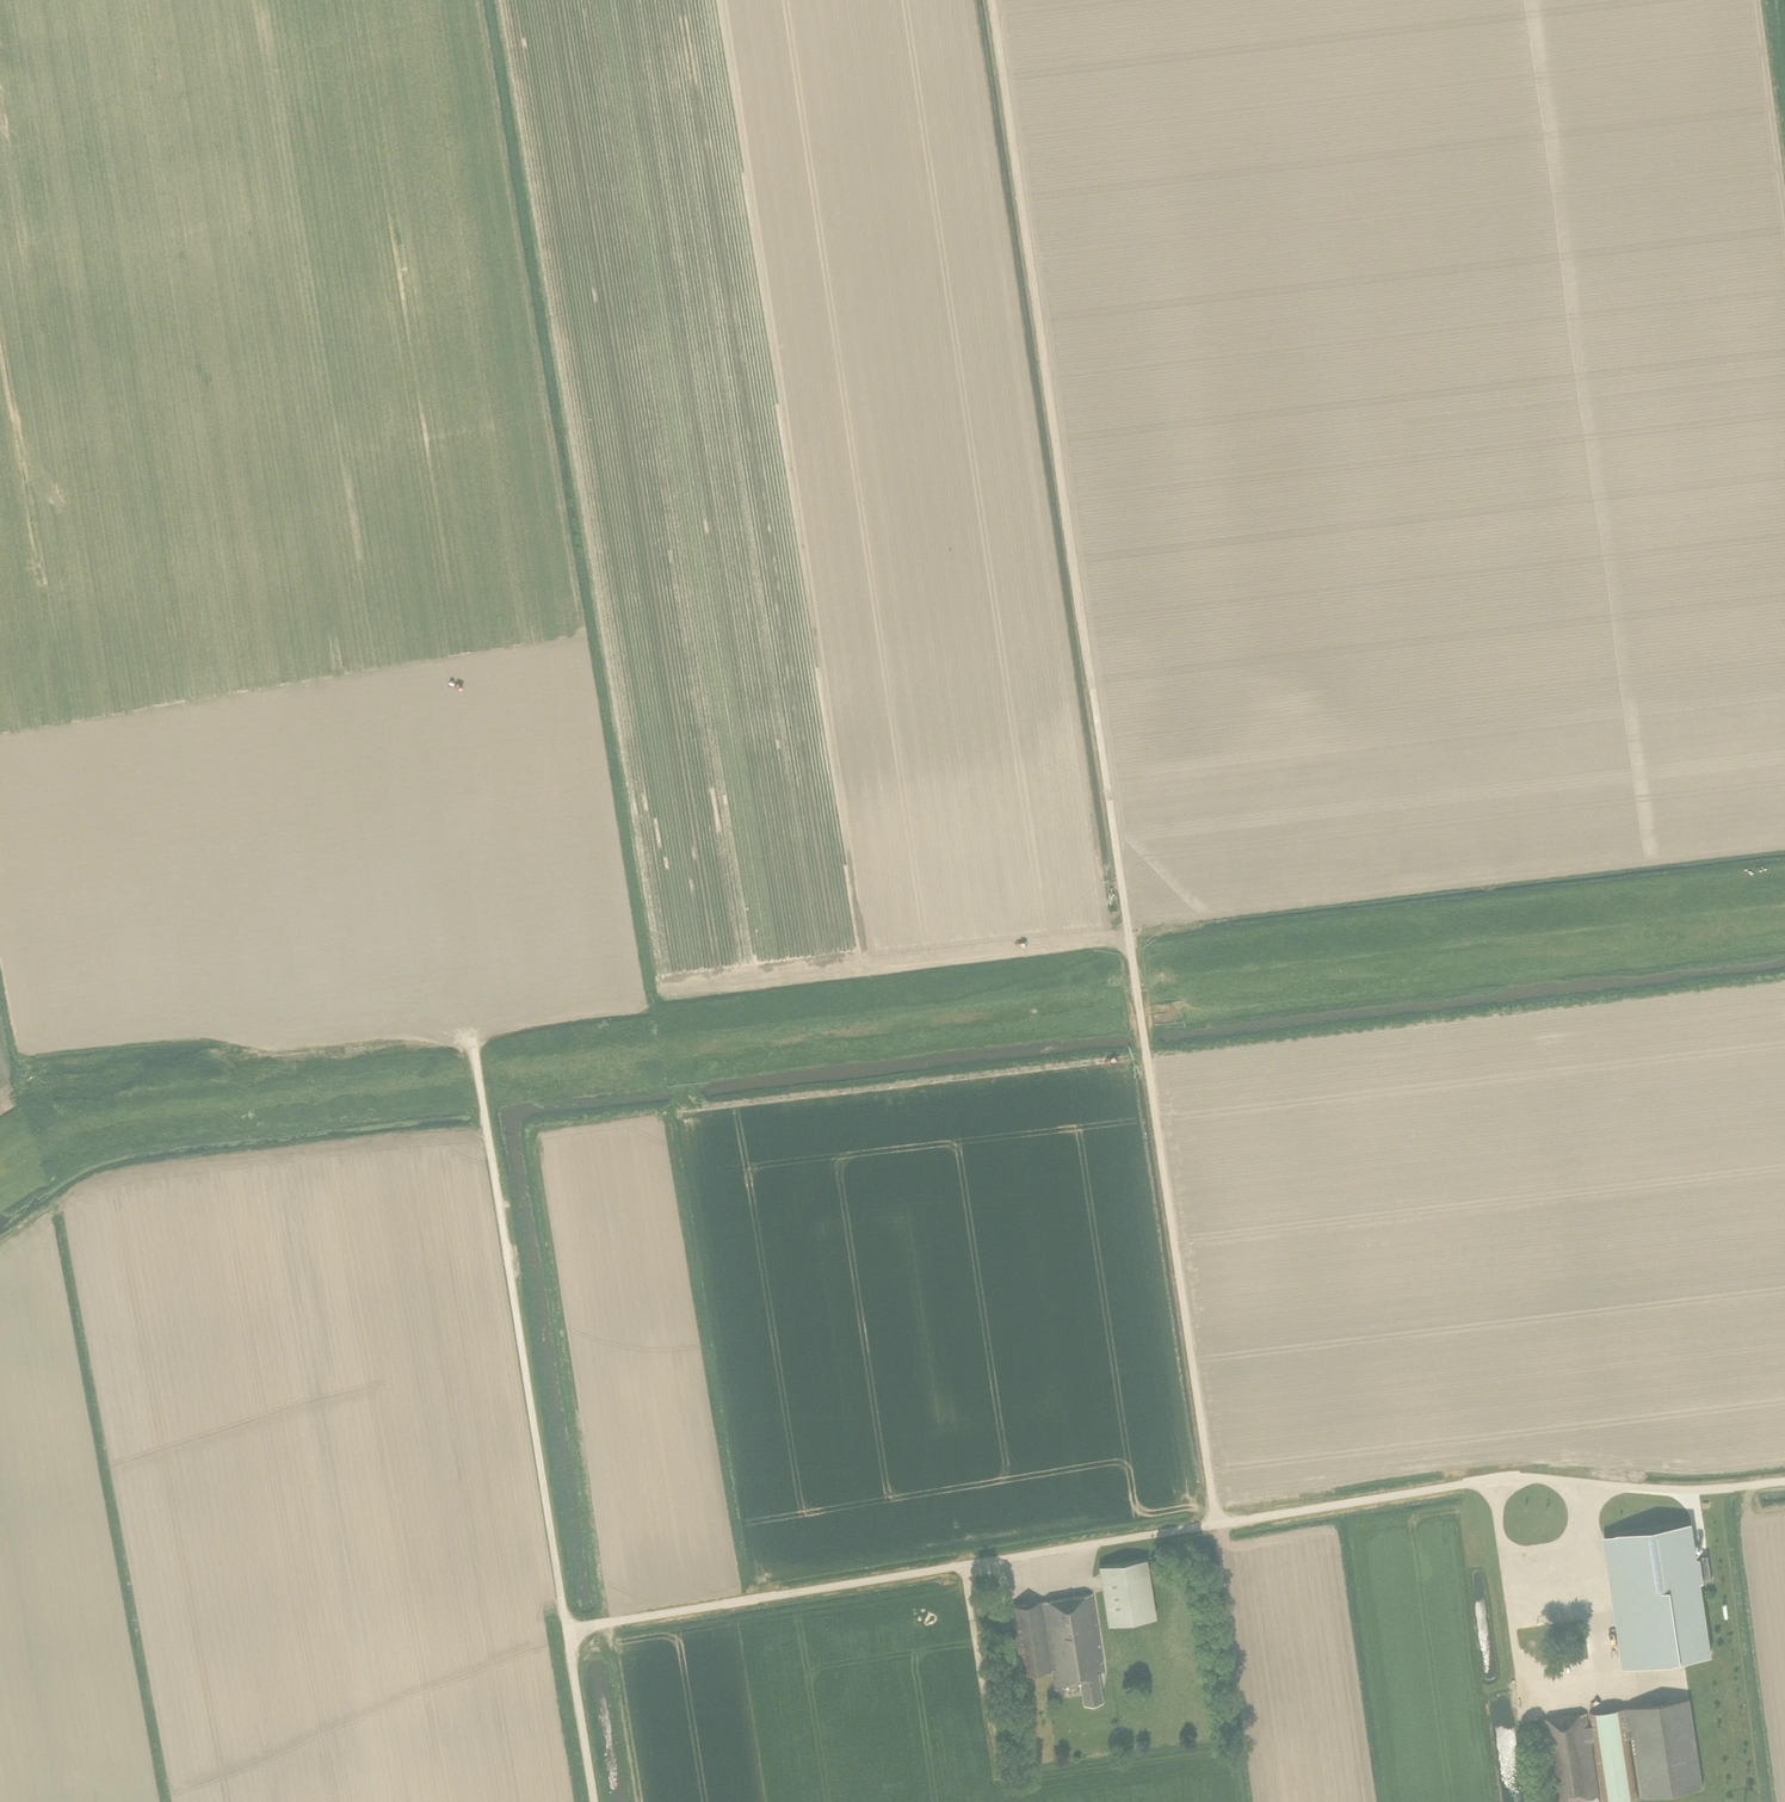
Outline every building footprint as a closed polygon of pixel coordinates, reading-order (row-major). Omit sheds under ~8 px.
[(1711,1653),(1700,1581),(1712,1580),(1708,1555),(1696,1557),(1691,1522),(1617,1533),(1617,1534),(1604,1536),(1624,1666),(1711,1653)] [(1098,1566),(1108,1626),(1156,1618),(1147,1559),(1098,1566)] [(1092,1594),(1012,1606),(1022,1674),(1052,1669),(1055,1690),(1081,1686),(1084,1705),(1103,1702),(1098,1674),(1103,1673),(1101,1663),(1103,1663),(1092,1594)] [(1002,1620),(1001,1608),(992,1609),(994,1622),(1002,1620)] [(1690,1698),(1590,1713),(1592,1726),(1589,1727),(1587,1713),(1542,1720),(1551,1778),(1548,1778),(1551,1796),(1559,1794),(1560,1801),(1576,1801),(1576,1800),(1588,1799),(1589,1801),(1600,1801),(1591,1742),(1594,1741),(1603,1801),(1638,1797),(1629,1738),(1635,1737),(1643,1797),(1703,1788),(1690,1698)]
